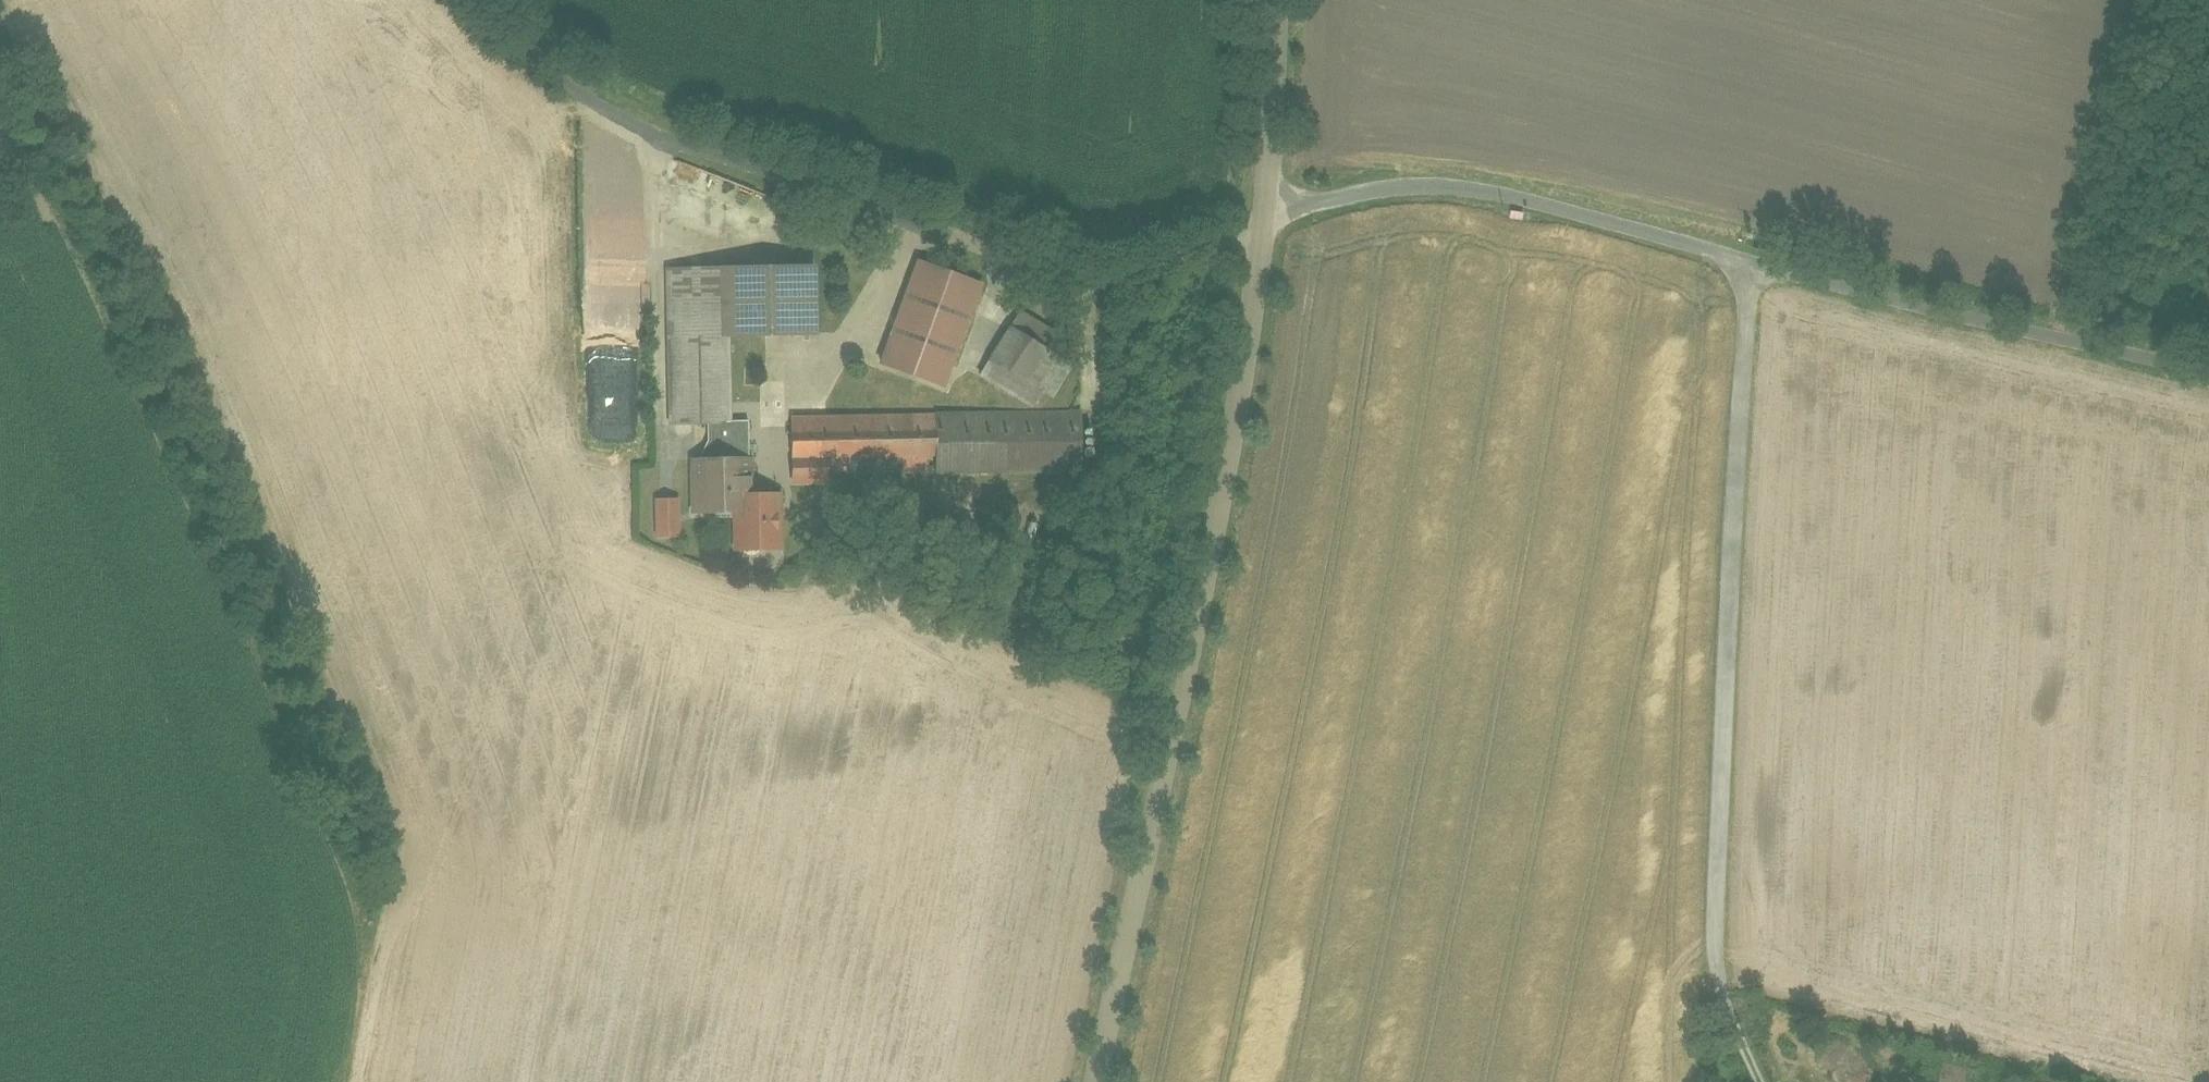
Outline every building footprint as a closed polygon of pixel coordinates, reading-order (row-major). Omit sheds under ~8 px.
[(983,280),(913,255),(874,361),(944,387),(983,280)] [(811,259),(662,264),(668,421),(705,419),(732,418),(729,334),(814,331),(811,259)] [(1074,360),(1005,320),(973,374),(1029,406),(1039,390),(1052,398),(1074,360)] [(1078,472),(1077,410),(931,411),(932,473),(1078,472)] [(932,473),(931,411),(788,412),(788,481),(822,481),(822,473),(932,473)] [(705,419),(707,455),(748,454),(746,418),(732,418),(705,419)] [(707,455),(686,456),(689,510),(729,508),(731,548),(783,546),(781,488),(752,489),(751,453),(748,454),(707,455)] [(677,495),(651,496),(653,535),(678,535),(677,495)]
